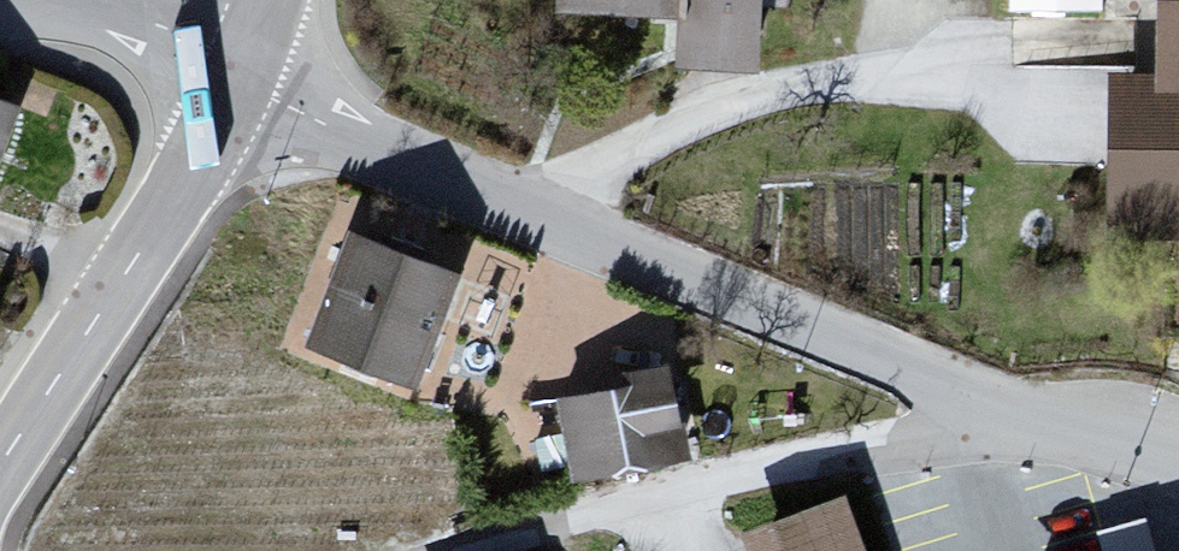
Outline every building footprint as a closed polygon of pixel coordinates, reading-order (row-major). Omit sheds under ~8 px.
[(565,24),(683,28),(682,76),(761,79),(764,0),(566,0),(565,24)] [(1109,0),(1014,0),(1014,11),(1109,7),(1109,0)] [(1148,71),(1109,71),(1108,229),(1178,229),(1178,0),(1148,0),(1148,71)] [(0,118),(0,177),(21,127),(0,118)] [(459,288),(346,242),(302,348),(416,394),(459,288)] [(555,402),(573,464),(675,437),(657,374),(555,402)] [(746,545),(748,550),(863,550),(845,506),(746,545)]
